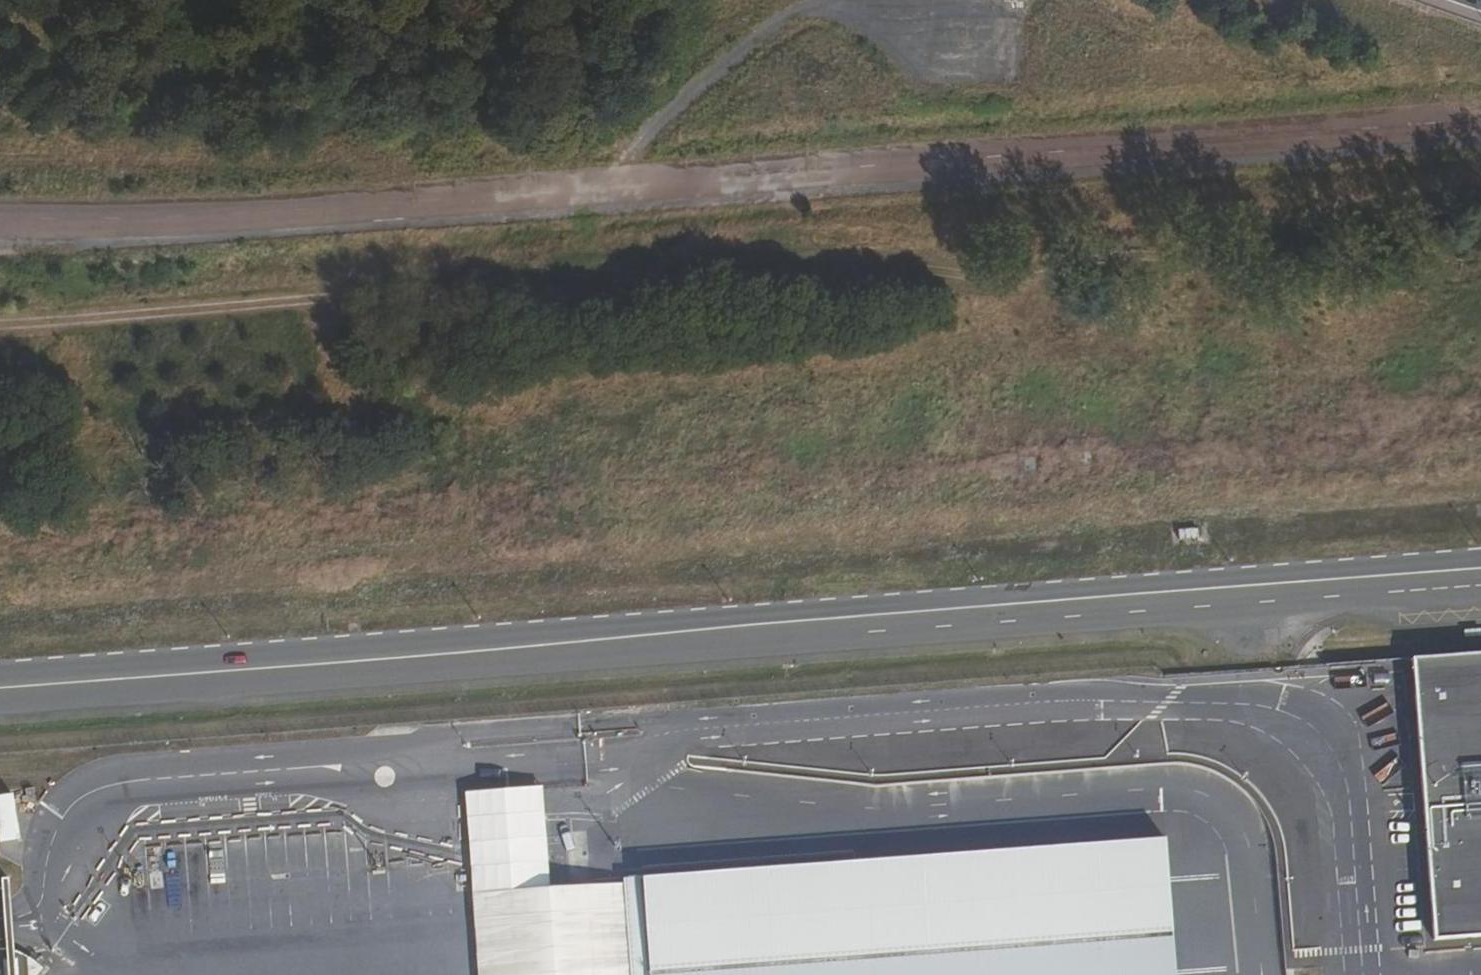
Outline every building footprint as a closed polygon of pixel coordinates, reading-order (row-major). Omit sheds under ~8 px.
[(1480,944),(1480,660),(1417,665),(1435,948),(1480,944)] [(543,786),(465,791),(473,893),(551,887),(543,786)] [(652,974),(1178,974),(1168,836),(644,875),(652,974)] [(644,875),(623,877),(624,882),(631,974),(652,974),(644,875)] [(473,893),(479,974),(631,974),(624,882),(551,887),(473,893)] [(0,965),(0,974),(28,974),(24,970),(5,966),(0,965)]
